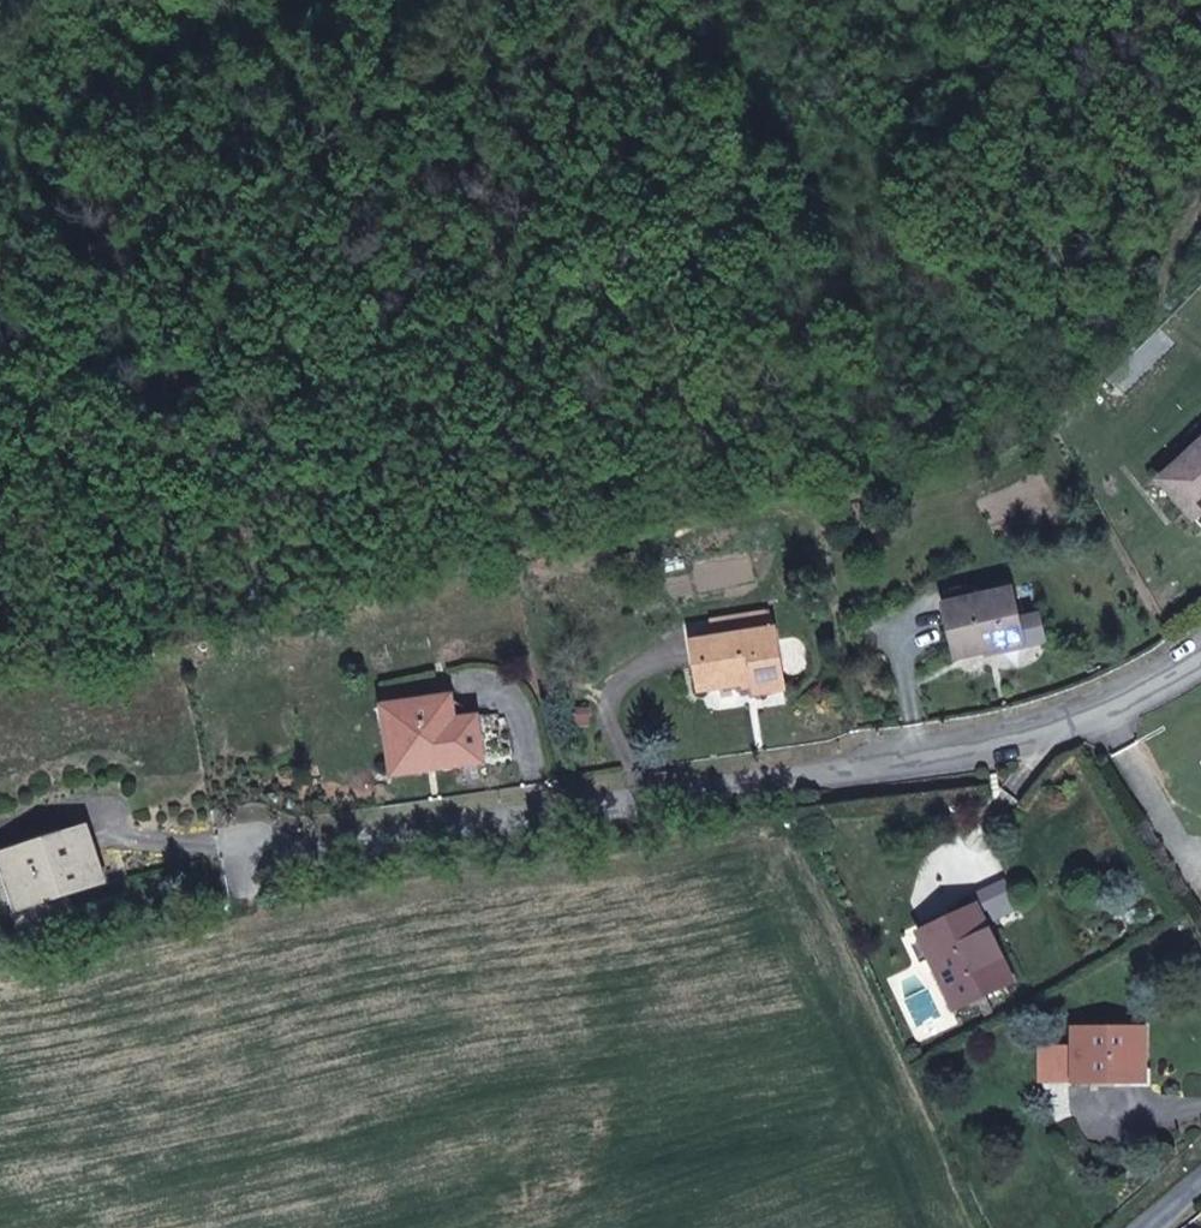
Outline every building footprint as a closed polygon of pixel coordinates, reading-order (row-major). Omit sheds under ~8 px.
[(1160,481),(1193,517),(1200,509),(1200,443),(1160,481)] [(1018,619),(1012,589),(973,597),(950,602),(944,604),(955,653),(981,647),(982,652),(1023,642),(1044,637),(1039,614),(1018,619)] [(950,602),(973,597),(971,591),(948,596),(950,602)] [(711,640),(775,629),(772,612),(708,623),(711,640)] [(784,688),(775,629),(711,640),(693,642),(700,689),(745,682),(755,681),(756,688),(757,692),(784,688)] [(956,657),(982,652),(981,647),(955,653),(956,657)] [(756,688),(755,681),(745,682),(746,689),(756,688)] [(484,756),(478,717),(470,718),(470,719),(470,720),(470,721),(469,721),(468,721),(467,721),(467,720),(466,720),(466,719),(466,718),(455,720),(451,696),(383,706),(393,775),(421,770),(420,766),(484,756)] [(103,881),(87,828),(3,855),(20,907),(103,881)] [(1000,987),(980,945),(992,939),(976,906),(919,933),(955,1008),(1000,987)] [(1012,982),(992,939),(980,945),(1000,987),(1012,982)] [(1144,1080),(1145,1028),(1074,1029),(1075,1047),(1042,1048),(1042,1081),(1144,1080)]
